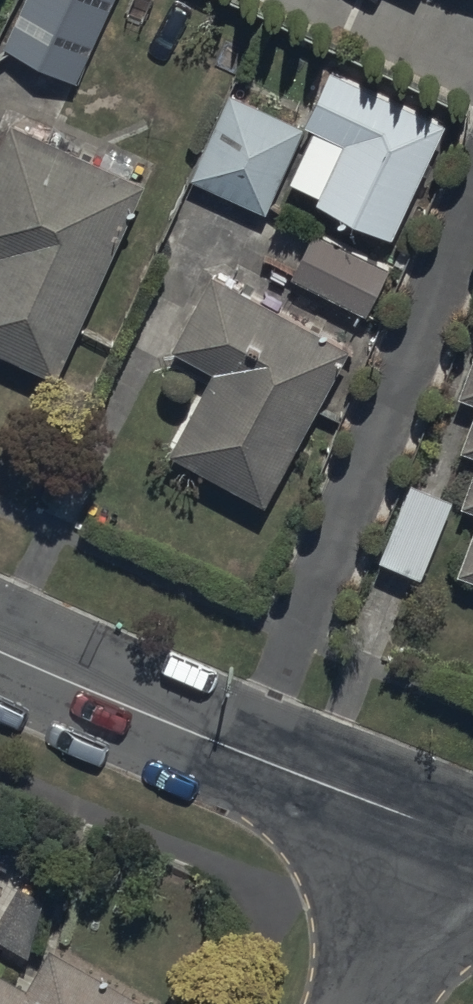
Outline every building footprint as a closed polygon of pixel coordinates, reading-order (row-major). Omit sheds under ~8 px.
[(77,78),(112,0),(26,0),(5,45),(77,78)] [(318,192),(392,227),(445,118),(371,83),(331,63),(305,116),(345,136),(318,192)] [(192,177),(262,210),(301,127),(231,94),(192,177)] [(51,376),(144,179),(46,133),(12,117),(0,142),(0,352),(51,376)] [(292,273),(366,311),(389,265),(315,228),(292,273)] [(170,449),(265,500),(350,341),(255,291),(213,269),(174,342),(216,364),(170,449)] [(472,397),(472,345),(457,391),(472,397)] [(462,442),(472,445),(472,412),(462,442)] [(464,503),(472,506),(472,478),(464,503)] [(382,556),(421,572),(453,496),(414,480),(382,556)] [(458,573),(472,578),(472,531),(458,573)] [(159,1003),(49,945),(30,980),(0,964),(0,1003),(159,1003)]
